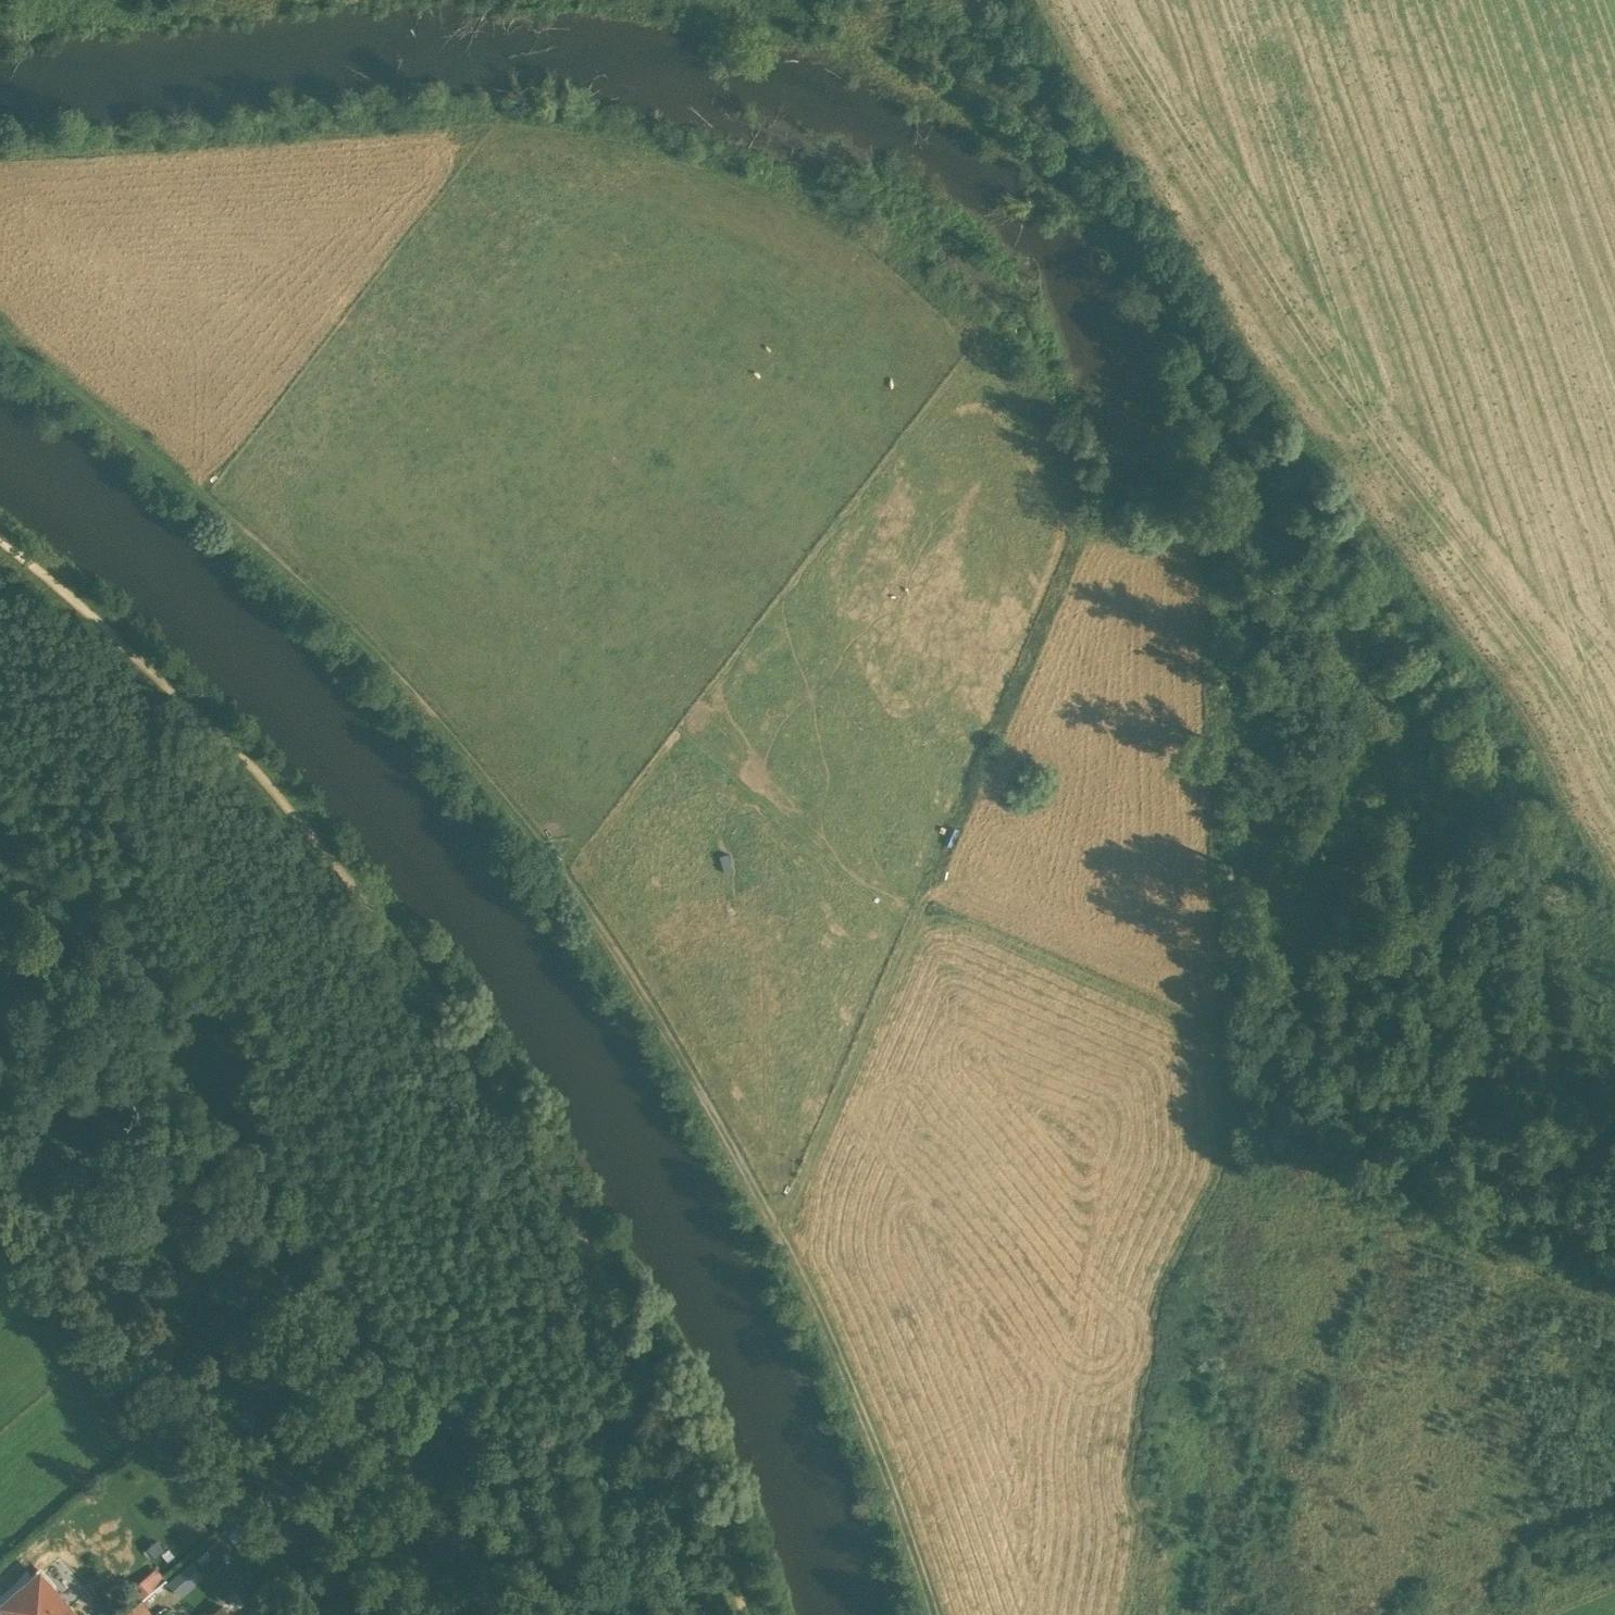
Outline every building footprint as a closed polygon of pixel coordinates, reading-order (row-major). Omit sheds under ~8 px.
[(183,1563),(163,1580),(172,1590),(191,1573),(183,1563)] [(14,1597),(23,1609),(23,1614),(76,1614),(40,1574),(14,1597)] [(230,1604),(240,1614),(248,1614),(258,1605),(244,1590),(230,1604)] [(125,1614),(126,1614),(149,1614),(140,1601),(125,1614)] [(210,1614),(238,1614),(225,1601),(210,1614)]
